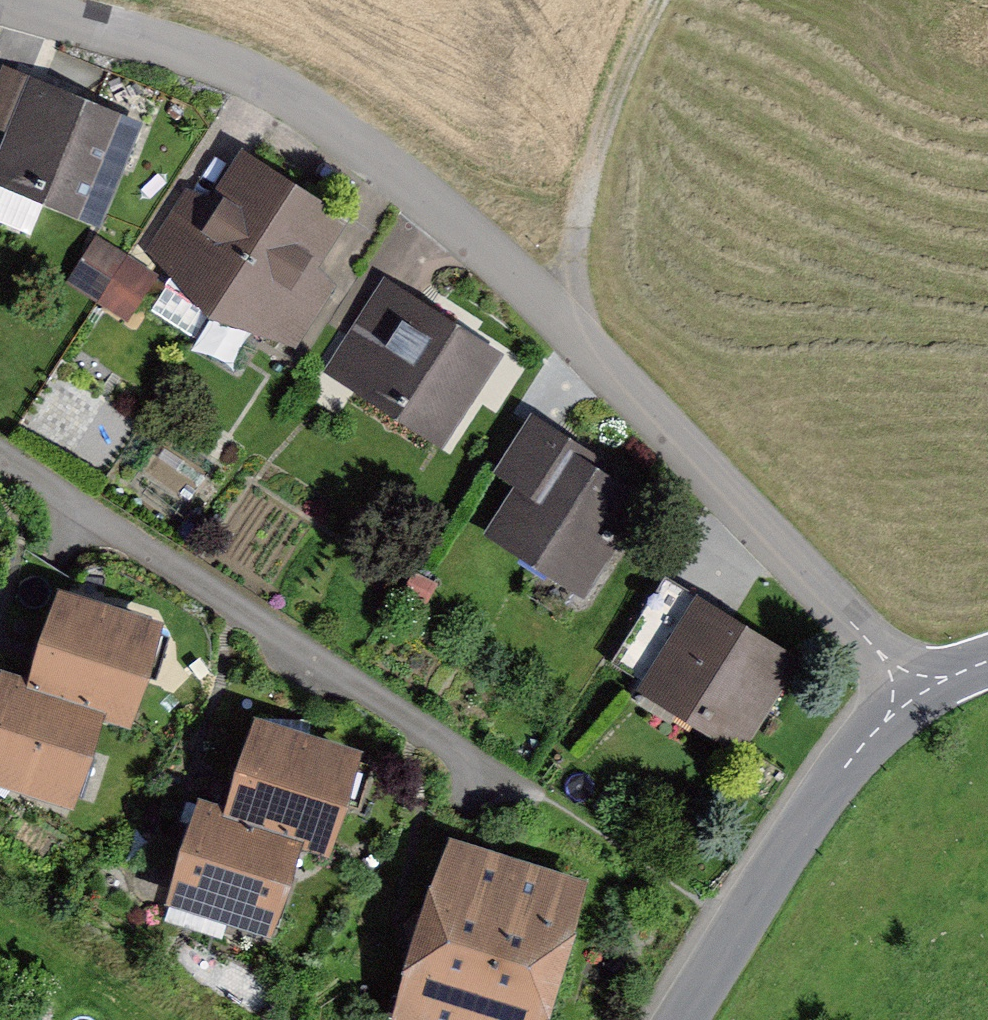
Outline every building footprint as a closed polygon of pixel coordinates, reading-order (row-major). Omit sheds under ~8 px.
[(96,212),(114,166),(107,163),(122,125),(35,89),(4,163),(36,176),(32,186),(96,212)] [(180,265),(170,281),(214,311),(290,193),(245,164),(213,214),(188,198),(155,249),(180,265)] [(301,272),(334,222),(290,193),(214,311),(259,338),(269,323),(294,339),(327,288),(301,272)] [(101,296),(122,262),(96,246),(75,280),(101,296)] [(121,316),(149,272),(127,258),(99,302),(121,316)] [(377,356),(361,381),(441,432),(490,357),(384,288),(351,339),(377,356)] [(552,551),(588,575),(634,503),(578,467),(584,459),(530,424),(500,471),(525,487),(498,529),(546,559),(552,551)] [(633,626),(611,662),(647,684),(648,683),(739,739),(786,662),(694,606),(668,648),(633,626)] [(115,617),(61,615),(37,689),(93,707),(121,716),(151,628),(115,617)] [(65,795),(93,707),(37,689),(9,680),(0,709),(0,765),(30,784),(65,795)] [(313,745),(259,743),(236,818),(292,835),(320,844),(348,757),(313,745)] [(228,912),(263,923),(292,835),(236,818),(207,809),(183,883),(228,912)] [(524,1015),(548,969),(555,918),(545,914),(549,886),(514,875),(515,864),(461,861),(448,902),(420,929),(429,966),(415,1007),(435,1019),(510,1019),(514,1012),(524,1015)]
